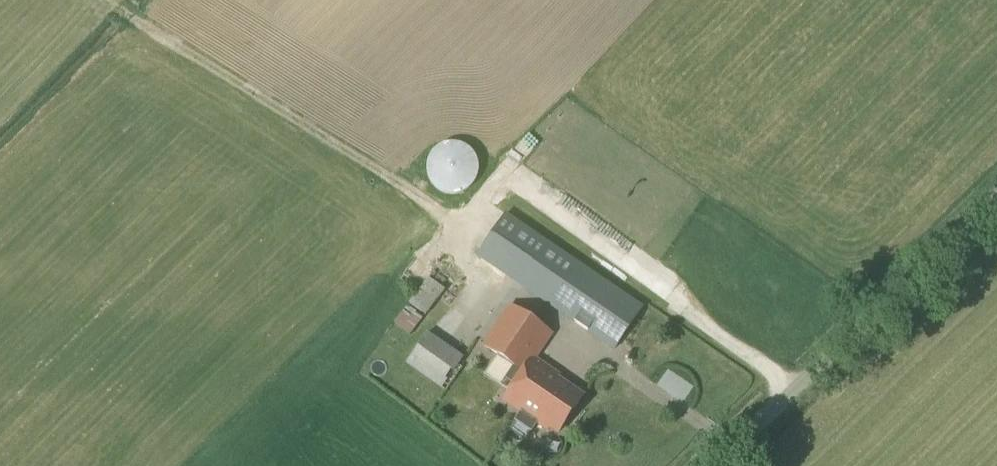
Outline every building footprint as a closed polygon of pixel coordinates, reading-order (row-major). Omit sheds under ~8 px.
[(452,195),(455,195),(457,195),(459,195),(461,194),(463,193),(465,192),(467,191),(469,189),(471,188),(472,186),(474,184),(475,183),(476,181),(477,178),(478,176),(478,174),(479,172),(479,170),(479,167),(478,165),(478,163),(477,161),(476,159),(475,156),(474,155),(473,153),(471,151),(470,149),(468,148),(466,147),(462,145),(460,144),(457,144),(455,143),(453,143),(451,143),(446,144),(444,145),(440,147),(438,148),(436,149),(434,151),(433,152),(431,154),(430,156),(429,158),(428,160),(427,162),(427,164),(427,167),(426,169),(427,171),(427,174),(427,176),(428,178),(429,180),(430,182),(431,184),(432,186),(434,188),(436,189),(439,192),(441,193),(446,194),(448,195),(450,195),(452,195)] [(614,349),(642,308),(505,215),(477,256),(614,349)] [(425,317),(445,290),(428,278),(408,304),(425,317)] [(472,283),(460,290),(468,304),(481,296),(472,283)] [(410,337),(423,320),(405,307),(393,323),(410,337)] [(547,425),(557,432),(581,398),(529,362),(549,334),(510,307),(484,345),(513,365),(504,378),(514,385),(504,401),(519,412),(514,420),(530,432),(536,423),(544,429),(547,425)] [(461,326),(466,315),(453,310),(449,321),(461,326)] [(427,333),(406,363),(446,390),(462,367),(459,365),(464,358),(427,333)] [(668,365),(662,384),(676,388),(681,369),(668,365)] [(689,380),(676,388),(684,399),(696,391),(689,380)]
